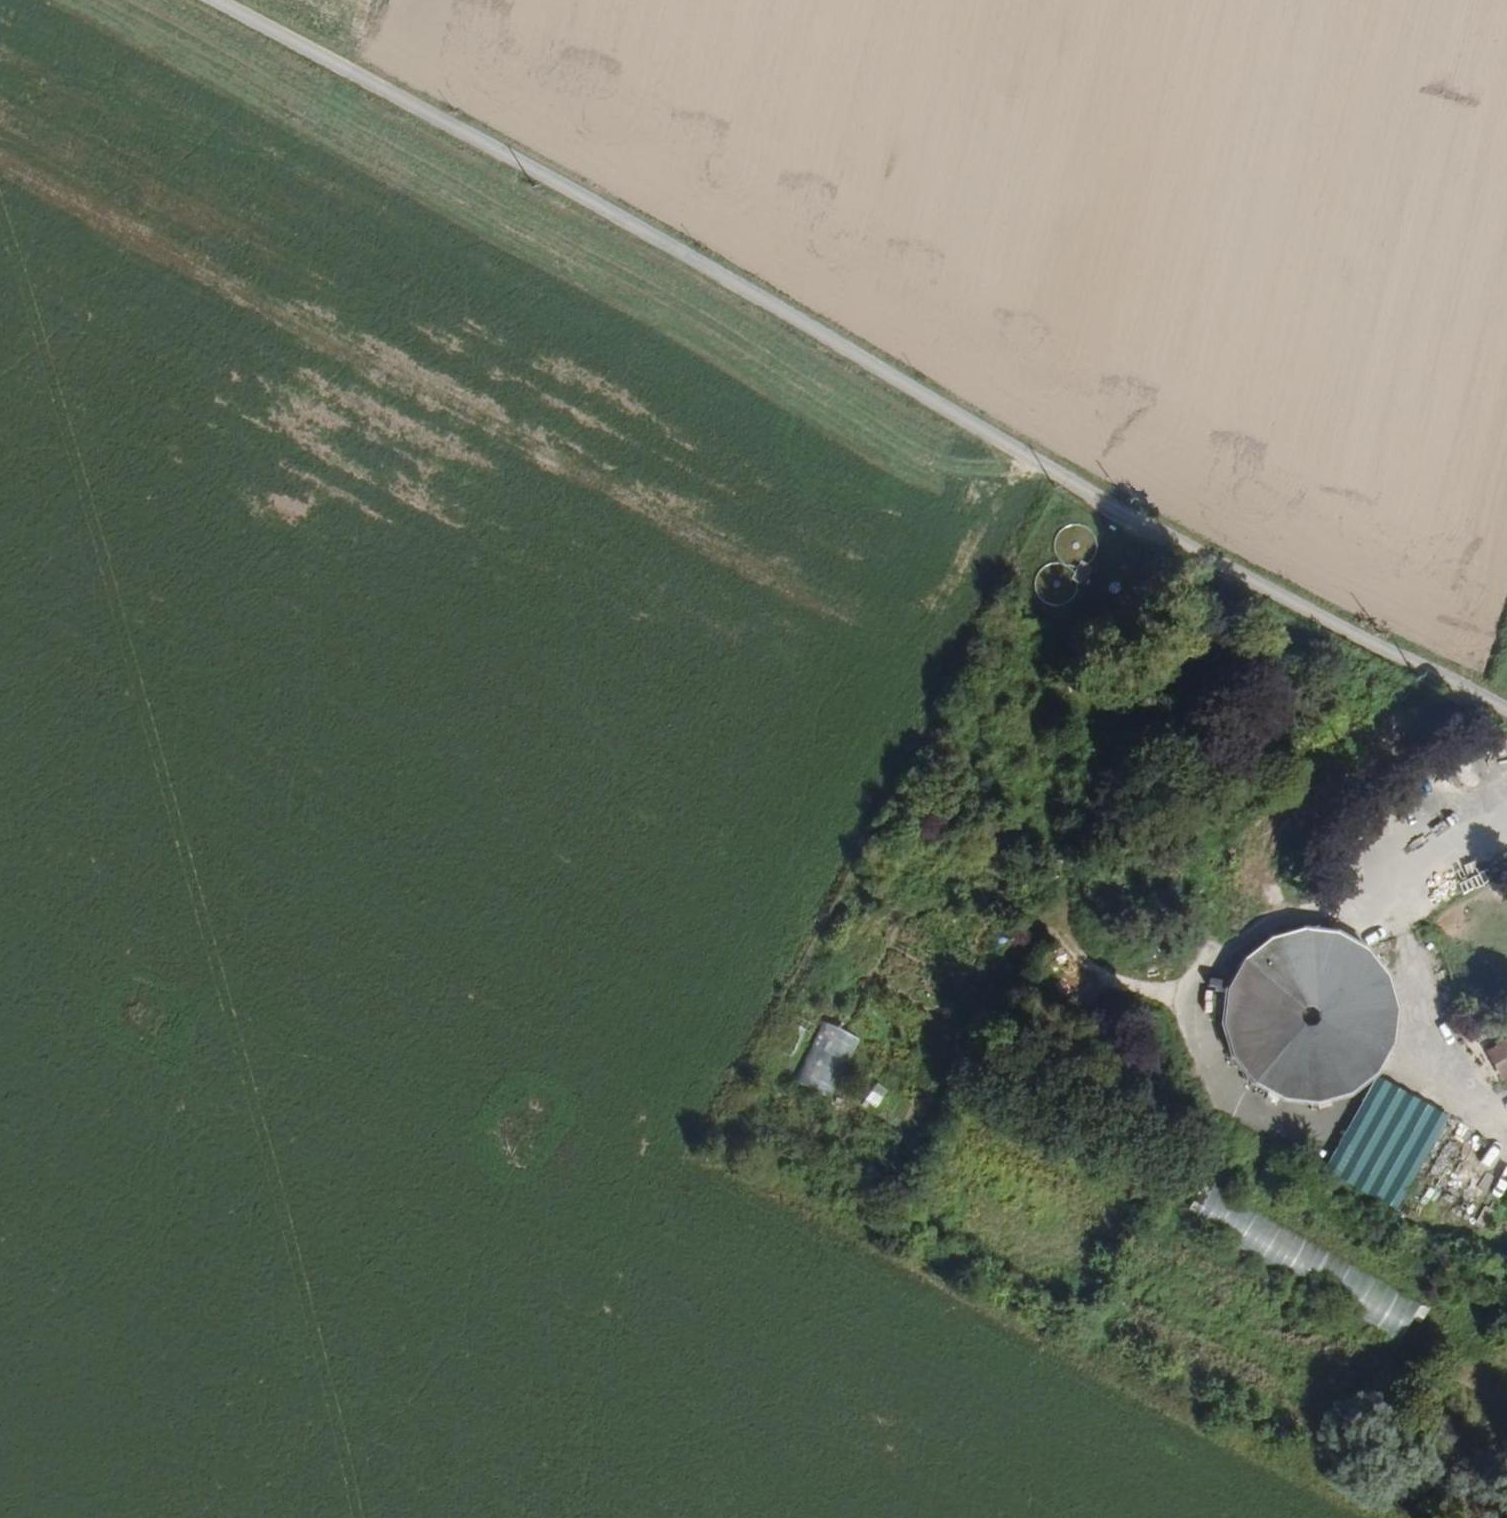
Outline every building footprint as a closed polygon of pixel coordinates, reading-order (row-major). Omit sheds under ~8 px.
[(1098,598),(1100,591),(1097,583),(1094,578),(1104,562),(1111,563),(1118,560),(1123,552),(1123,544),(1120,536),(1114,530),(1104,527),(1097,529),(1092,534),(1089,541),(1088,548),(1090,553),(1080,572),(1072,574),(1067,576),(1063,584),(1063,592),(1066,601),(1072,605),(1079,608),(1090,607),(1098,598)] [(1380,1011),(1378,1000),(1375,990),(1370,980),(1364,971),(1357,962),(1341,948),(1331,943),(1321,939),(1311,937),(1299,935),(1278,936),(1267,939),(1257,943),(1248,949),(1239,955),(1224,971),(1218,980),(1214,990),(1210,1000),(1208,1011),(1207,1022),(1210,1043),(1214,1054),(1218,1064),(1224,1073),(1231,1081),(1239,1088),(1248,1095),(1257,1100),(1268,1104),(1289,1108),(1311,1107),(1321,1104),(1331,1100),(1341,1095),(1349,1089),(1364,1073),(1370,1063),(1375,1053),(1378,1043),(1380,1032),(1381,1022),(1380,1011)] [(829,1098),(863,1027),(826,1010),(793,1081),(829,1098)] [(1481,1053),(1497,1082),(1506,1077),(1506,1039),(1481,1053)] [(1320,1174),(1396,1211),(1445,1113),(1369,1075),(1320,1174)] [(875,1105),(886,1090),(874,1082),(864,1097),(875,1105)] [(1398,1339),(1419,1305),(1211,1183),(1190,1218),(1398,1339)]
